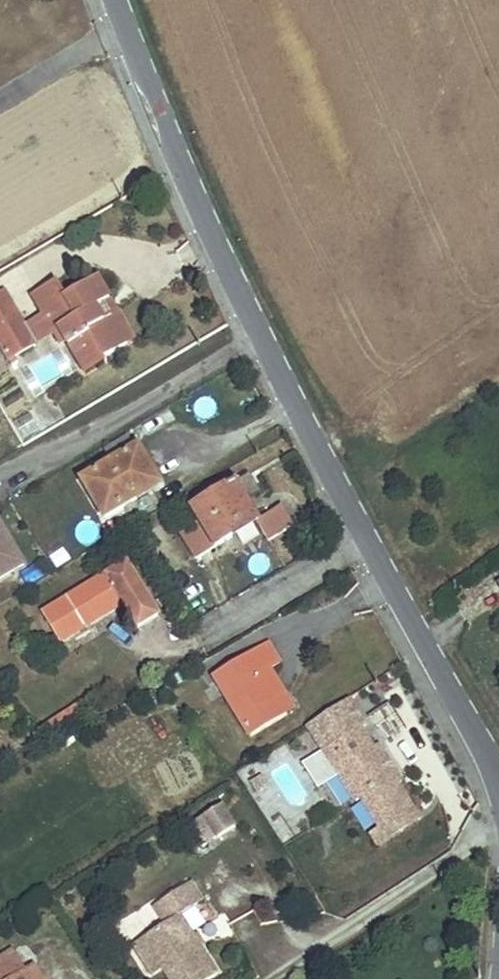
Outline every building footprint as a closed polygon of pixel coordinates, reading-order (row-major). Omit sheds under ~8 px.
[(33,296),(44,314),(54,333),(59,330),(86,375),(106,363),(104,359),(127,345),(110,318),(106,320),(98,307),(109,301),(97,280),(66,298),(57,282),(33,296)] [(34,345),(23,326),(3,292),(0,293),(0,346),(8,360),(14,357),(34,345)] [(127,345),(133,342),(109,301),(98,307),(106,320),(110,318),(127,345)] [(44,314),(23,326),(34,345),(54,333),(44,314)] [(76,370),(62,346),(18,369),(35,398),(76,370)] [(17,362),(14,357),(8,360),(11,365),(17,362)] [(0,396),(0,416),(9,411),(0,396)] [(41,400),(31,406),(42,423),(52,417),(41,400)] [(154,484),(146,470),(150,468),(138,447),(135,448),(127,435),(104,449),(112,462),(82,481),(104,518),(137,499),(135,496),(154,484)] [(150,468),(146,470),(154,484),(135,496),(137,499),(160,485),(150,468)] [(257,523),(258,522),(235,483),(192,509),(200,523),(180,535),(196,560),(232,538),(229,532),(254,518),(257,523)] [(200,486),(179,499),(186,511),(207,499),(200,486)] [(258,522),(257,523),(268,541),(293,526),(282,508),(258,522)] [(232,538),(257,523),(254,518),(229,532),(232,538)] [(24,565),(0,524),(0,541),(16,569),(24,565)] [(16,569),(0,541),(0,579),(16,569)] [(158,616),(127,564),(43,615),(59,641),(123,603),(138,628),(158,616)] [(260,675),(271,669),(280,664),(268,643),(213,676),(250,737),(285,716),(260,675)] [(280,684),(271,669),(260,675),(285,716),(295,710),(287,695),(285,696),(278,685),(280,684)] [(189,679),(184,671),(169,680),(174,688),(189,679)] [(349,699),(307,727),(355,803),(360,800),(379,827),(412,806),(398,785),(403,782),(379,744),(374,747),(370,750),(358,732),(362,728),(366,726),(349,699)] [(358,732),(370,750),(374,747),(362,728),(358,732)] [(262,775),(250,782),(258,794),(269,786),(262,775)] [(204,816),(218,838),(235,827),(222,805),(204,816)] [(379,827),(368,834),(378,848),(421,820),(412,806),(379,827)] [(191,882),(154,906),(165,924),(148,935),(145,950),(159,972),(164,969),(170,978),(210,978),(219,973),(180,915),(203,900),(191,882)] [(154,975),(159,972),(145,950),(148,935),(134,945),(154,975)] [(25,970),(12,950),(0,959),(0,978),(11,978),(25,970)] [(32,965),(25,970),(11,978),(42,978),(32,965)]
